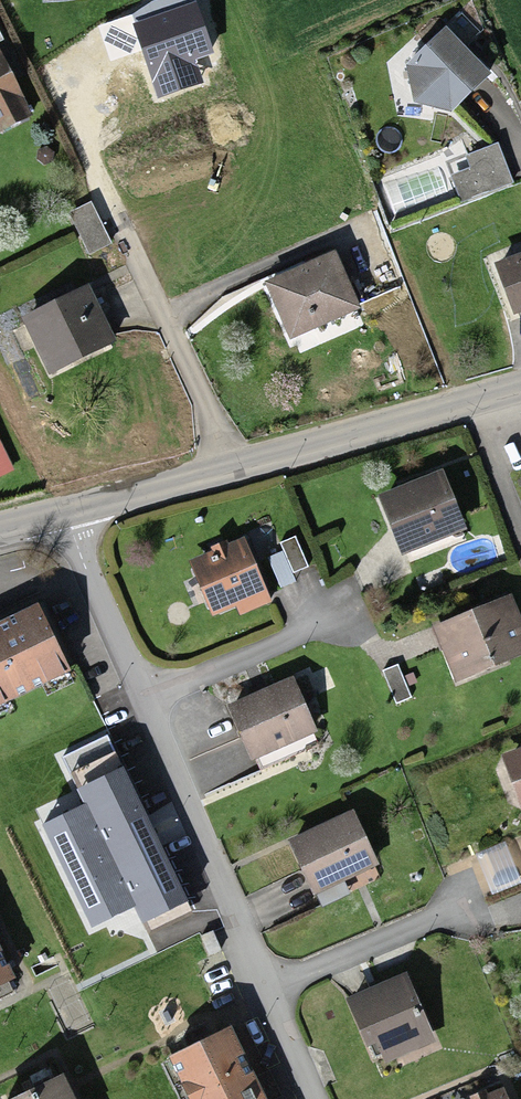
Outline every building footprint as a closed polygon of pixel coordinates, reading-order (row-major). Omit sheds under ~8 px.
[(215,53),(196,1),(133,24),(159,98),(204,82),(196,60),(215,53)] [(499,78),(449,28),(410,68),(411,89),(427,108),(456,116),(499,78)] [(27,122),(0,65),(0,135),(27,122)] [(94,209),(72,219),(90,258),(112,248),(94,209)] [(338,263),(268,291),(291,345),(360,317),(338,263)] [(499,272),(518,320),(520,318),(520,263),(499,272)] [(87,287),(29,314),(54,368),(112,341),(87,287)] [(0,438),(0,476),(15,469),(0,438)] [(443,484),(383,507),(404,562),(464,539),(443,484)] [(242,549),(194,568),(217,625),(265,606),(242,549)] [(38,602),(0,621),(0,706),(72,671),(38,602)] [(436,635),(456,687),(520,662),(520,636),(510,607),(436,635)] [(295,687),(232,715),(256,768),(319,740),(295,687)] [(503,762),(520,813),(520,756),(503,762)] [(189,900),(123,765),(78,787),(86,803),(43,824),(93,927),(135,906),(143,923),(189,900)] [(352,821),(292,850),(317,902),(377,873),(352,821)] [(11,990),(0,966),(0,995),(11,990)] [(402,987),(350,1009),(376,1069),(428,1047),(402,987)] [(172,1067),(187,1098),(256,1098),(230,1041),(172,1067)] [(42,1098),(64,1098),(60,1090),(42,1098)]
